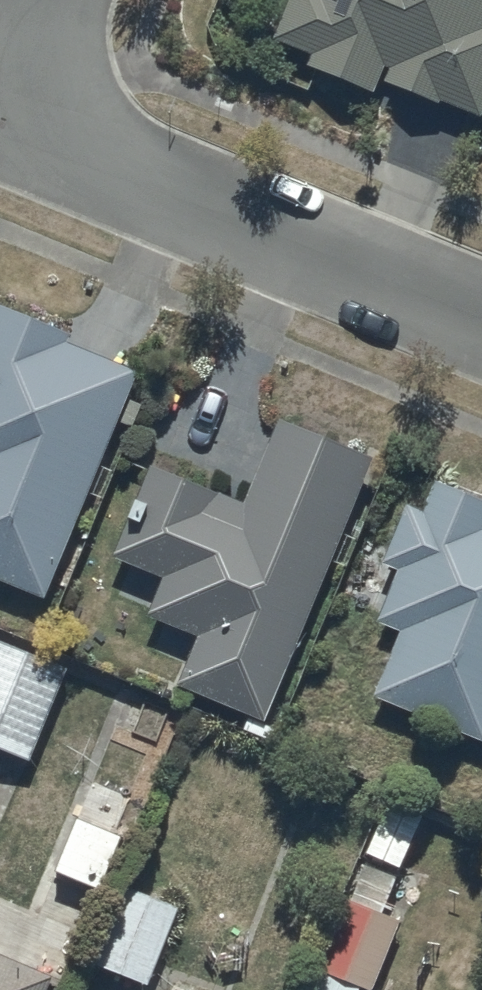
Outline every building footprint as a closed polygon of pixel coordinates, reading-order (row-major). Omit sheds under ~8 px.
[(273,32),(308,46),(303,57),(373,86),(380,69),(479,110),(481,102),(481,0),(286,0),(273,32)] [(44,589),(137,365),(66,334),(71,324),(0,293),(0,572),(44,589)] [(148,458),(111,549),(164,571),(149,609),(198,629),(178,678),(266,714),(374,449),(280,411),(245,497),(148,458)] [(433,477),(422,505),(404,498),(381,558),(398,565),(378,616),(399,624),(374,688),(481,730),(481,496),(433,477)] [(24,755),(65,662),(0,632),(0,744),(24,755)] [(77,809),(54,862),(97,881),(120,829),(77,809)] [(129,876),(94,957),(144,979),(179,898),(129,876)] [(398,915),(344,894),(309,989),(355,989),(358,981),(373,986),(398,915)] [(49,970),(0,949),(0,989),(41,989),(49,970)]
